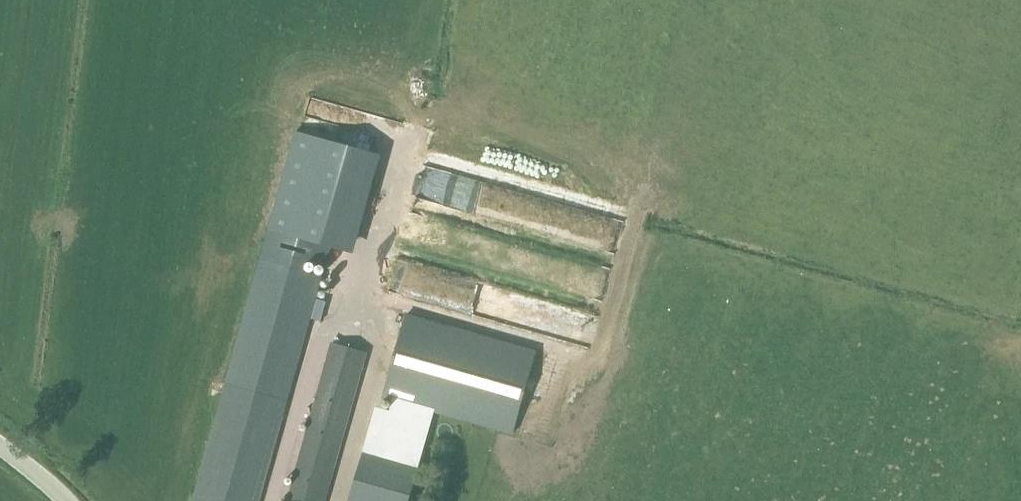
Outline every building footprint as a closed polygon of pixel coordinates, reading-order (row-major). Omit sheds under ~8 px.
[(366,169),(346,285),(372,289),(381,235),(391,237),(402,175),(366,169)] [(417,223),(410,252),(466,267),(454,311),(520,329),(521,322),(559,333),(568,298),(570,299),(581,258),(538,247),(536,254),(417,223)] [(324,278),(263,261),(227,387),(288,405),(324,278)] [(538,352),(407,314),(383,399),(514,436),(538,352)] [(287,500),(327,500),(365,364),(329,356),(287,500)] [(288,405),(227,387),(194,500),(260,500),(288,405)] [(342,500),(397,500),(345,488),(342,500)]
